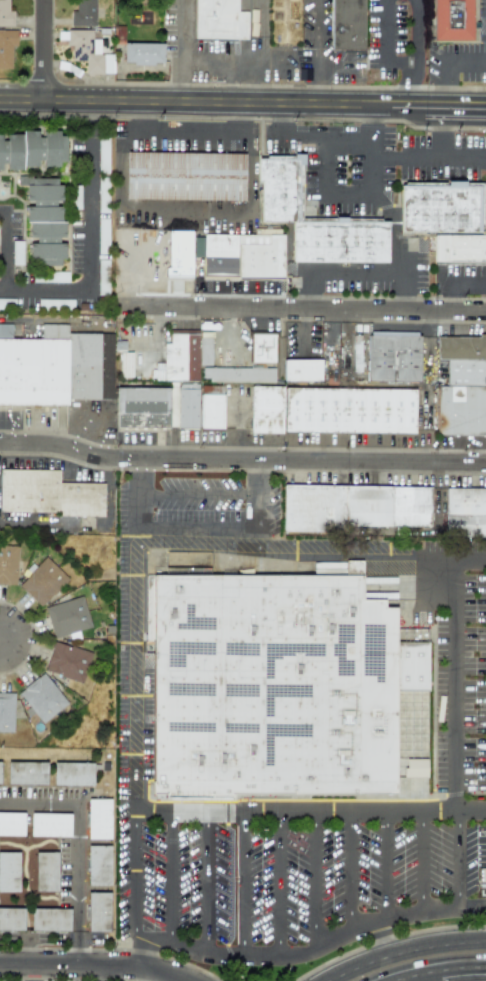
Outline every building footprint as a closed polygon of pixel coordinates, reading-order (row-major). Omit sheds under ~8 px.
[(13,11),(8,11),(8,0),(0,0),(0,27),(13,27),(13,11)] [(95,27),(95,0),(77,0),(77,11),(70,11),(70,26),(95,27)] [(247,40),(247,11),(237,11),(237,0),(195,0),(194,39),(247,40)] [(331,50),(364,50),(364,0),(331,0),(331,50)] [(433,41),(434,0),(473,0),(473,22),(473,25),(473,27),(473,41),(433,41)] [(11,46),(16,46),(16,31),(0,30),(0,69),(11,69),(11,46)] [(114,74),(113,55),(100,55),(99,39),(92,40),(92,30),(66,31),(66,47),(71,46),(72,61),(85,61),(85,75),(114,74)] [(162,43),(123,43),(123,64),(162,64),(162,43)] [(6,134),(6,170),(20,170),(20,167),(38,168),(38,131),(20,130),(20,134),(6,134)] [(65,166),(65,131),(43,131),(42,166),(65,166)] [(97,173),(108,173),(108,139),(98,139),(97,173)] [(125,199),(244,201),(244,154),(126,152),(125,199)] [(388,262),(387,220),(301,220),(300,156),(259,156),(259,222),(291,222),(292,263),(388,262)] [(29,266),(64,265),(63,239),(62,239),(61,178),(25,179),(25,205),(27,205),(28,241),(29,266)] [(400,233),(460,233),(480,233),(480,186),(464,185),(464,184),(400,184),(400,233)] [(80,186),(72,186),(71,209),(80,209),(80,186)] [(192,231),(143,231),(143,237),(117,237),(116,277),(151,277),(151,247),(170,247),(169,268),(166,268),(165,277),(191,277),(192,231)] [(283,235),(203,235),(203,242),(199,242),(199,238),(193,238),(193,256),(203,256),(203,277),(283,277),(283,235)] [(434,235),(433,262),(485,262),(485,235),(434,235)] [(22,241),(12,241),(12,265),(22,265),(22,241)] [(68,273),(47,272),(47,282),(68,282),(68,273)] [(67,404),(67,400),(113,400),(113,333),(67,333),(67,324),(41,324),(41,339),(11,339),(11,324),(0,324),(0,404),(67,404)] [(153,380),(198,381),(198,365),(211,365),(211,337),(198,337),(198,330),(169,329),(169,344),(164,344),(163,364),(153,364),(153,380)] [(420,332),(367,331),(366,381),(419,382),(420,332)] [(250,363),(274,363),(275,334),(250,334),(250,363)] [(436,360),(447,360),(447,386),(438,386),(437,435),(485,436),(485,387),(483,387),(483,360),(485,360),(485,336),(437,336),(436,360)] [(132,377),(131,352),(119,353),(120,377),(132,377)] [(320,381),(321,359),(284,359),(284,381),(320,381)] [(274,382),(274,368),(202,367),(202,381),(274,382)] [(198,384),(177,384),(177,429),(197,429),(198,384)] [(222,429),(223,385),(200,385),(200,429),(222,429)] [(168,387),(115,388),(115,428),(168,427),(168,387)] [(414,433),(415,390),(251,387),(250,433),(282,433),(282,431),(414,433)] [(0,469),(0,514),(103,515),(103,484),(58,483),(59,470),(0,469)] [(430,487),(283,484),(282,527),(430,530),(430,487)] [(445,488),(446,536),(485,536),(485,488),(445,488)] [(17,547),(0,546),(0,584),(16,585),(17,547)] [(68,578),(45,557),(18,586),(41,607),(68,578)] [(330,573),(330,563),(313,563),(313,572),(330,573)] [(154,796),(153,579),(363,578),(363,601),(384,601),(384,609),(398,609),(398,631),(431,631),(431,775),(397,775),(397,795),(154,796)] [(91,627),(82,596),(44,607),(52,638),(91,627)] [(91,653),(53,641),(44,671),(82,683),(91,653)] [(68,702),(41,673),(17,694),(43,723),(68,702)] [(13,732),(14,693),(0,693),(0,732),(13,732)] [(46,785),(46,762),(7,762),(7,785),(46,785)] [(93,786),(93,763),(53,763),(53,785),(93,786)] [(109,839),(110,799),(87,799),(87,839),(109,839)] [(23,836),(23,813),(0,813),(0,835),(23,836)] [(69,837),(69,814),(30,814),(30,836),(69,837)] [(87,846),(87,885),(109,886),(110,846),(87,846)] [(18,852),(0,852),(0,892),(18,892),(18,852)] [(57,892),(57,852),(35,852),(34,892),(57,892)] [(109,932),(110,893),(87,892),(87,932),(109,932)] [(23,931),(24,908),(0,908),(0,931),(23,931)] [(30,931),(69,932),(70,909),(30,908),(30,931)]
